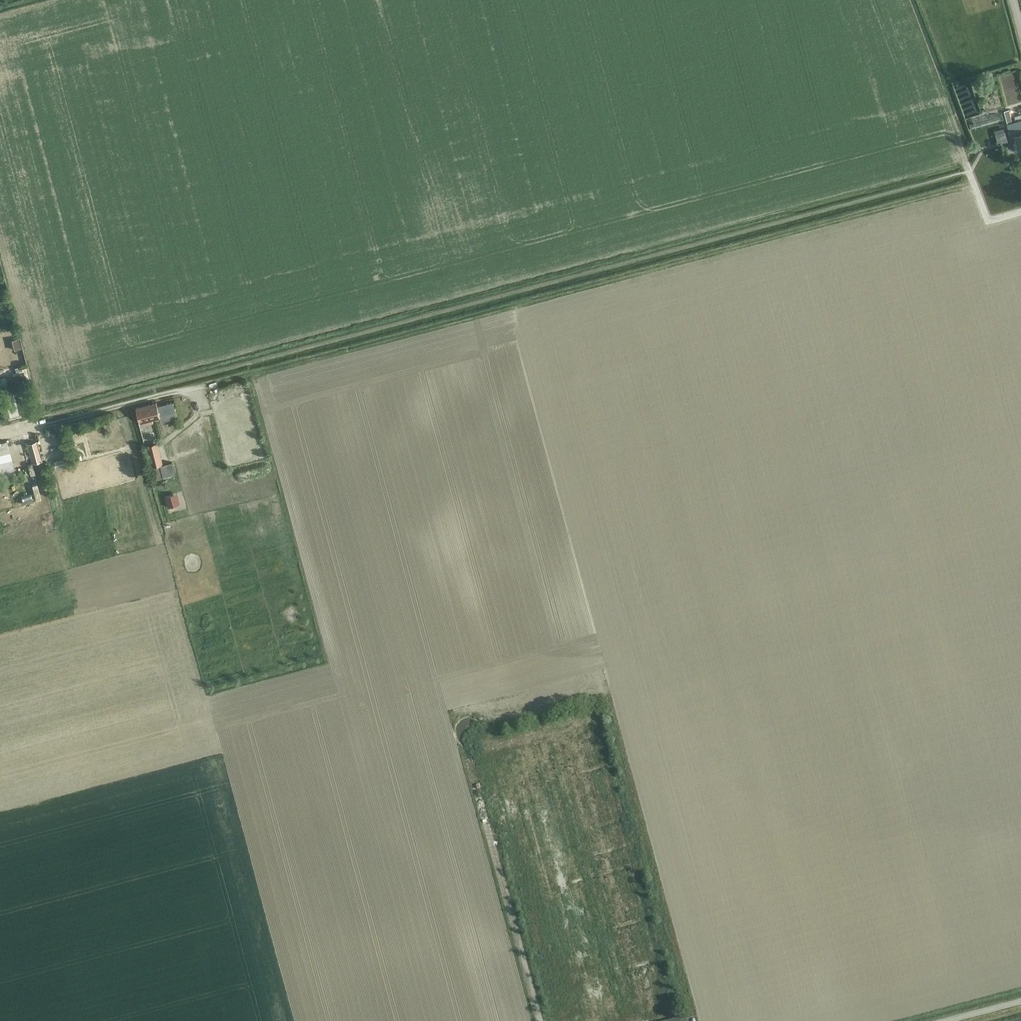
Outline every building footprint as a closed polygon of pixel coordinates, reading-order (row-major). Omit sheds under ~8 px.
[(1009,110),(1004,112),(1008,124),(1012,123),(1009,110)] [(1008,124),(1011,137),(1016,136),(1017,141),(1013,142),(1016,150),(1015,150),(1019,166),(1020,166),(1020,120),(1012,123),(1008,124)] [(10,334),(11,343),(20,342),(19,333),(10,334)] [(10,365),(12,375),(27,371),(25,362),(10,365)] [(156,402),(136,408),(140,422),(147,420),(148,423),(153,422),(152,419),(160,417),(160,415),(175,410),(173,402),(157,406),(156,402)] [(72,441),(64,443),(66,451),(73,449),(72,441)] [(27,445),(30,454),(39,451),(36,442),(27,445)] [(152,466),(162,464),(160,457),(158,457),(154,443),(147,445),(152,466)] [(0,446),(0,453),(1,463),(13,462),(12,445),(0,446)] [(28,458),(28,470),(37,469),(37,458),(28,458)] [(15,517),(41,510),(41,508),(35,482),(35,480),(34,475),(30,475),(23,477),(23,480),(13,479),(2,482),(2,488),(4,488),(3,508),(14,509),(15,517)] [(173,495),(165,497),(168,507),(176,506),(173,495)]
